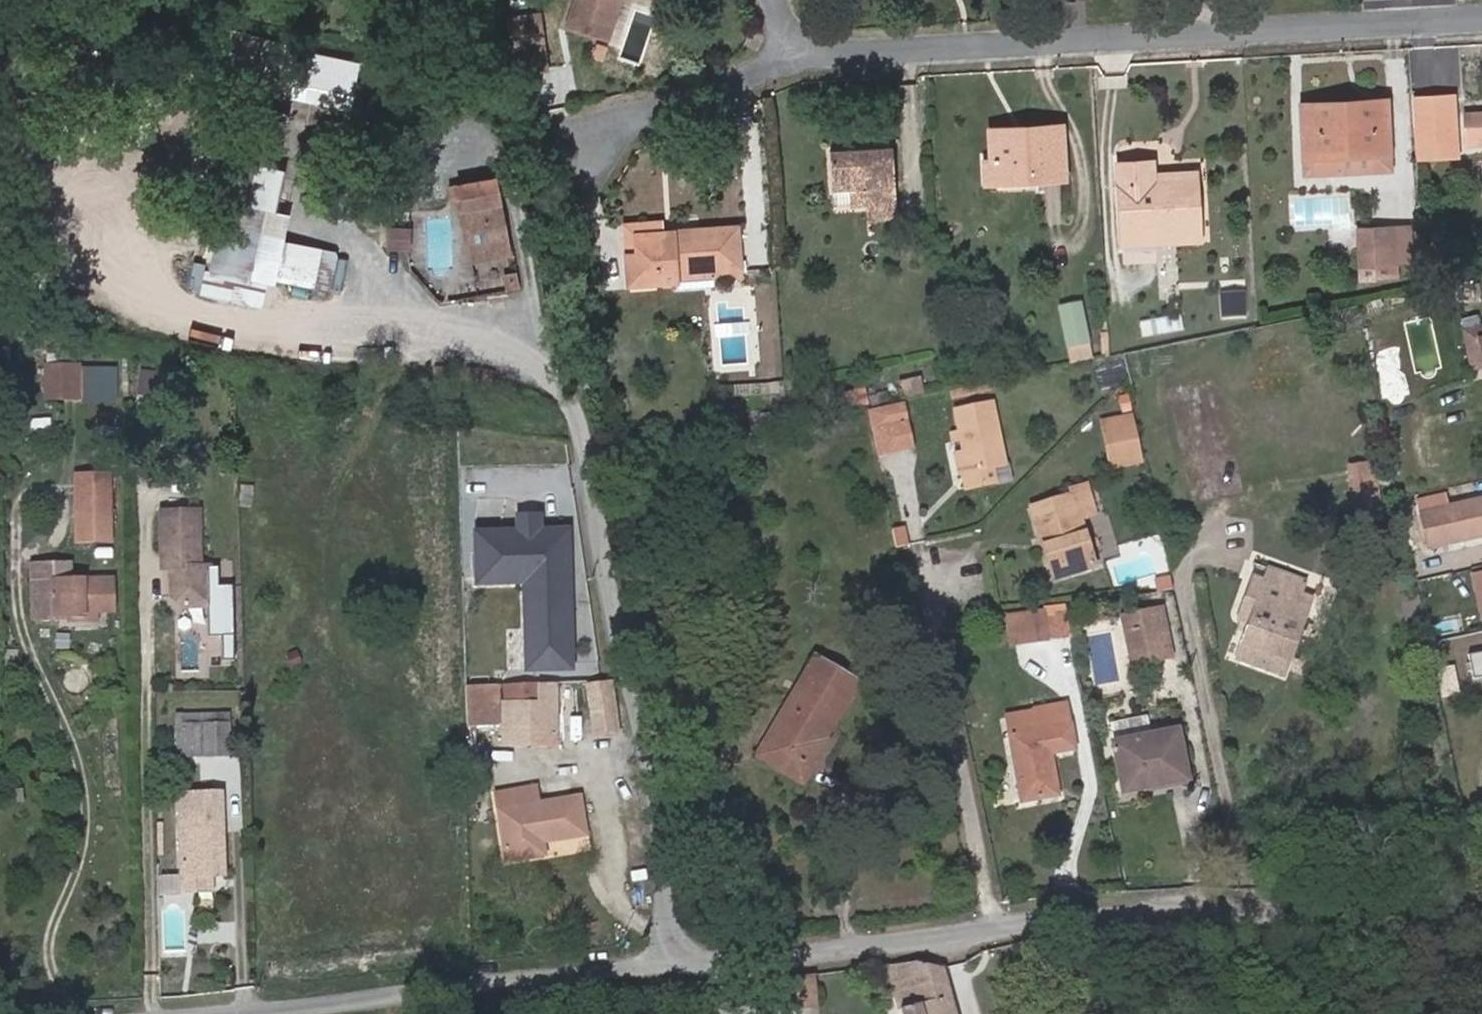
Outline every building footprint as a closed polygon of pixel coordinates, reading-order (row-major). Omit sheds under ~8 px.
[(565,26),(607,41),(613,22),(606,19),(613,0),(574,0),(565,26)] [(606,19),(613,22),(621,0),(613,0),(606,19)] [(524,14),(522,1),(504,4),(506,17),(524,14)] [(543,45),(539,12),(524,14),(506,17),(511,49),(543,45)] [(546,70),(543,45),(511,49),(515,74),(546,70)] [(1457,90),(1413,94),(1419,159),(1463,156),(1457,90)] [(1386,108),(1386,100),(1371,101),(1371,108),(1386,108)] [(1371,101),(1301,105),(1304,152),(1336,150),(1336,156),(1337,171),(1372,169),(1371,154),(1389,153),(1386,108),(1371,108),(1371,101)] [(1464,113),(1466,144),(1481,144),(1481,112),(1464,113)] [(1062,176),(1059,129),(1025,130),(1026,140),(992,142),(993,163),(994,180),(1062,176)] [(1026,140),(1025,130),(992,132),(992,142),(1026,140)] [(897,204),(892,148),(829,153),(832,191),(849,190),(864,189),(865,207),(897,204)] [(443,169),(448,195),(485,188),(480,160),(443,169)] [(269,277),(333,289),(341,249),(286,238),(292,211),(277,208),(285,166),(257,161),(242,237),(218,233),(212,263),(196,260),(190,289),(264,304),(269,277)] [(1198,228),(1195,182),(1152,185),(1152,175),(1151,161),(1117,163),(1121,232),(1198,228)] [(994,180),(993,163),(986,164),(987,180),(994,180)] [(1195,182),(1194,172),(1152,175),(1152,185),(1195,182)] [(485,188),(448,195),(454,231),(456,242),(456,243),(495,237),(489,187),(485,188)] [(865,207),(864,189),(849,190),(850,204),(851,208),(865,207)] [(850,204),(849,190),(832,191),(834,205),(850,204)] [(898,219),(897,204),(865,207),(866,221),(898,219)] [(664,231),(663,219),(621,222),(624,254),(635,254),(635,233),(664,231)] [(430,258),(430,268),(451,268),(451,220),(413,220),(413,258),(430,258)] [(411,248),(412,224),(390,224),(389,247),(411,248)] [(741,277),(738,225),(674,230),(675,236),(664,236),(664,231),(635,233),(635,254),(624,254),(627,285),(677,282),(678,288),(714,286),(713,279),(741,277)] [(1411,262),(1408,226),(1392,227),(1395,263),(1411,262)] [(1392,227),(1370,229),(1371,251),(1359,252),(1359,265),(1395,263),(1392,227)] [(1198,240),(1198,228),(1121,232),(1122,244),(1198,240)] [(1371,251),(1370,229),(1357,229),(1359,252),(1371,251)] [(1244,315),(1243,293),(1221,294),(1223,316),(1244,315)] [(1087,342),(1079,304),(1060,309),(1067,346),(1086,342),(1087,342)] [(1463,328),(1471,367),(1481,365),(1481,340),(1481,338),(1481,324),(1463,328)] [(1089,356),(1086,342),(1067,346),(1071,360),(1089,356)] [(118,400),(119,363),(46,361),(45,398),(118,400)] [(921,393),(919,378),(899,383),(902,397),(921,393)] [(867,403),(864,388),(845,392),(849,408),(867,403)] [(1132,409),(1128,394),(1118,396),(1122,412),(1132,409)] [(1005,464),(992,402),(954,411),(958,433),(951,434),(952,440),(960,439),(963,452),(967,472),(962,473),(965,488),(996,482),(993,467),(1005,464)] [(908,433),(902,404),(870,412),(876,439),(908,433)] [(1133,430),(1130,415),(1101,422),(1104,436),(1133,430)] [(1140,461),(1133,430),(1104,436),(1111,469),(1140,461)] [(912,447),(908,433),(876,439),(880,454),(912,447)] [(967,472),(963,452),(955,454),(959,474),(962,473),(967,472)] [(1008,479),(1005,464),(993,467),(996,482),(1008,479)] [(115,473),(75,472),(75,542),(114,542),(115,473)] [(1095,513),(1086,484),(1071,489),(1072,494),(1073,494),(1080,518),(1095,513)] [(1380,512),(1376,490),(1352,494),(1355,515),(1380,512)] [(1481,499),(1481,493),(1481,491),(1419,505),(1420,513),(1481,499)] [(1080,518),(1073,494),(1072,494),(1031,507),(1040,537),(1045,535),(1047,544),(1042,546),(1053,579),(1095,567),(1080,518)] [(1420,513),(1428,548),(1481,535),(1481,499),(1420,513)] [(1381,519),(1380,512),(1355,515),(1356,523),(1381,519)] [(193,518),(156,519),(159,568),(168,567),(168,576),(170,603),(180,613),(207,611),(205,573),(196,574),(193,518)] [(513,536),(533,535),(533,520),(513,521),(513,536)] [(561,534),(471,539),(473,588),(521,586),(525,673),(567,671),(561,534)] [(1115,580),(1155,572),(1151,552),(1111,559),(1115,580)] [(59,560),(31,560),(31,611),(80,611),(80,606),(110,606),(109,575),(65,575),(65,568),(59,568),(59,560)] [(168,576),(168,567),(159,568),(159,576),(168,576)] [(1283,673),(1310,598),(1300,594),(1303,584),(1267,571),(1264,581),(1254,577),(1239,619),(1250,623),(1239,657),(1283,673)] [(1473,576),(1481,614),(1481,574),(1473,576)] [(1173,589),(1170,575),(1153,579),(1156,592),(1173,589)] [(1171,657),(1161,608),(1127,615),(1130,632),(1140,630),(1147,662),(1171,657)] [(1058,609),(1041,611),(1045,640),(1061,638),(1058,609)] [(1012,644),(1045,640),(1041,611),(1009,615),(1012,644)] [(1130,632),(1127,615),(1122,617),(1125,632),(1130,632)] [(1147,662),(1140,630),(1130,632),(1125,632),(1132,664),(1147,662)] [(1471,653),(1474,673),(1481,671),(1481,651),(1471,653)] [(1475,678),(1470,655),(1452,659),(1457,681),(1475,678)] [(812,750),(818,739),(822,742),(857,683),(814,658),(805,676),(812,681),(793,714),(785,709),(767,740),(775,744),(766,760),(802,782),(819,754),(812,750)] [(793,714),(812,681),(805,676),(785,709),(793,714)] [(542,705),(542,687),(507,687),(507,705),(542,705)] [(495,688),(463,688),(464,722),(497,720),(495,688)] [(1074,748),(1066,702),(1033,708),(1033,712),(1007,717),(1021,801),(1057,794),(1049,752),(1074,748)] [(228,756),(226,713),(172,717),(174,759),(228,756)] [(1135,739),(1130,718),(1110,722),(1114,743),(1135,739)] [(1185,779),(1175,731),(1135,739),(1114,743),(1124,791),(1185,779)] [(819,754),(825,743),(822,742),(818,739),(812,750),(819,754)] [(766,760),(775,744),(767,740),(758,755),(766,760)] [(590,835),(584,796),(541,803),(538,786),(497,793),(509,864),(549,857),(547,842),(590,835)] [(225,874),(225,817),(182,819),(185,876),(214,875),(225,874)] [(163,891),(181,889),(179,872),(161,874),(163,891)] [(214,875),(185,876),(186,895),(214,894),(214,875)] [(944,968),(926,965),(915,962),(888,965),(902,1013),(957,1013),(944,968)] [(815,993),(813,975),(763,980),(765,998),(815,993)] [(816,1005),(815,993),(765,998),(766,1010),(816,1005)]
